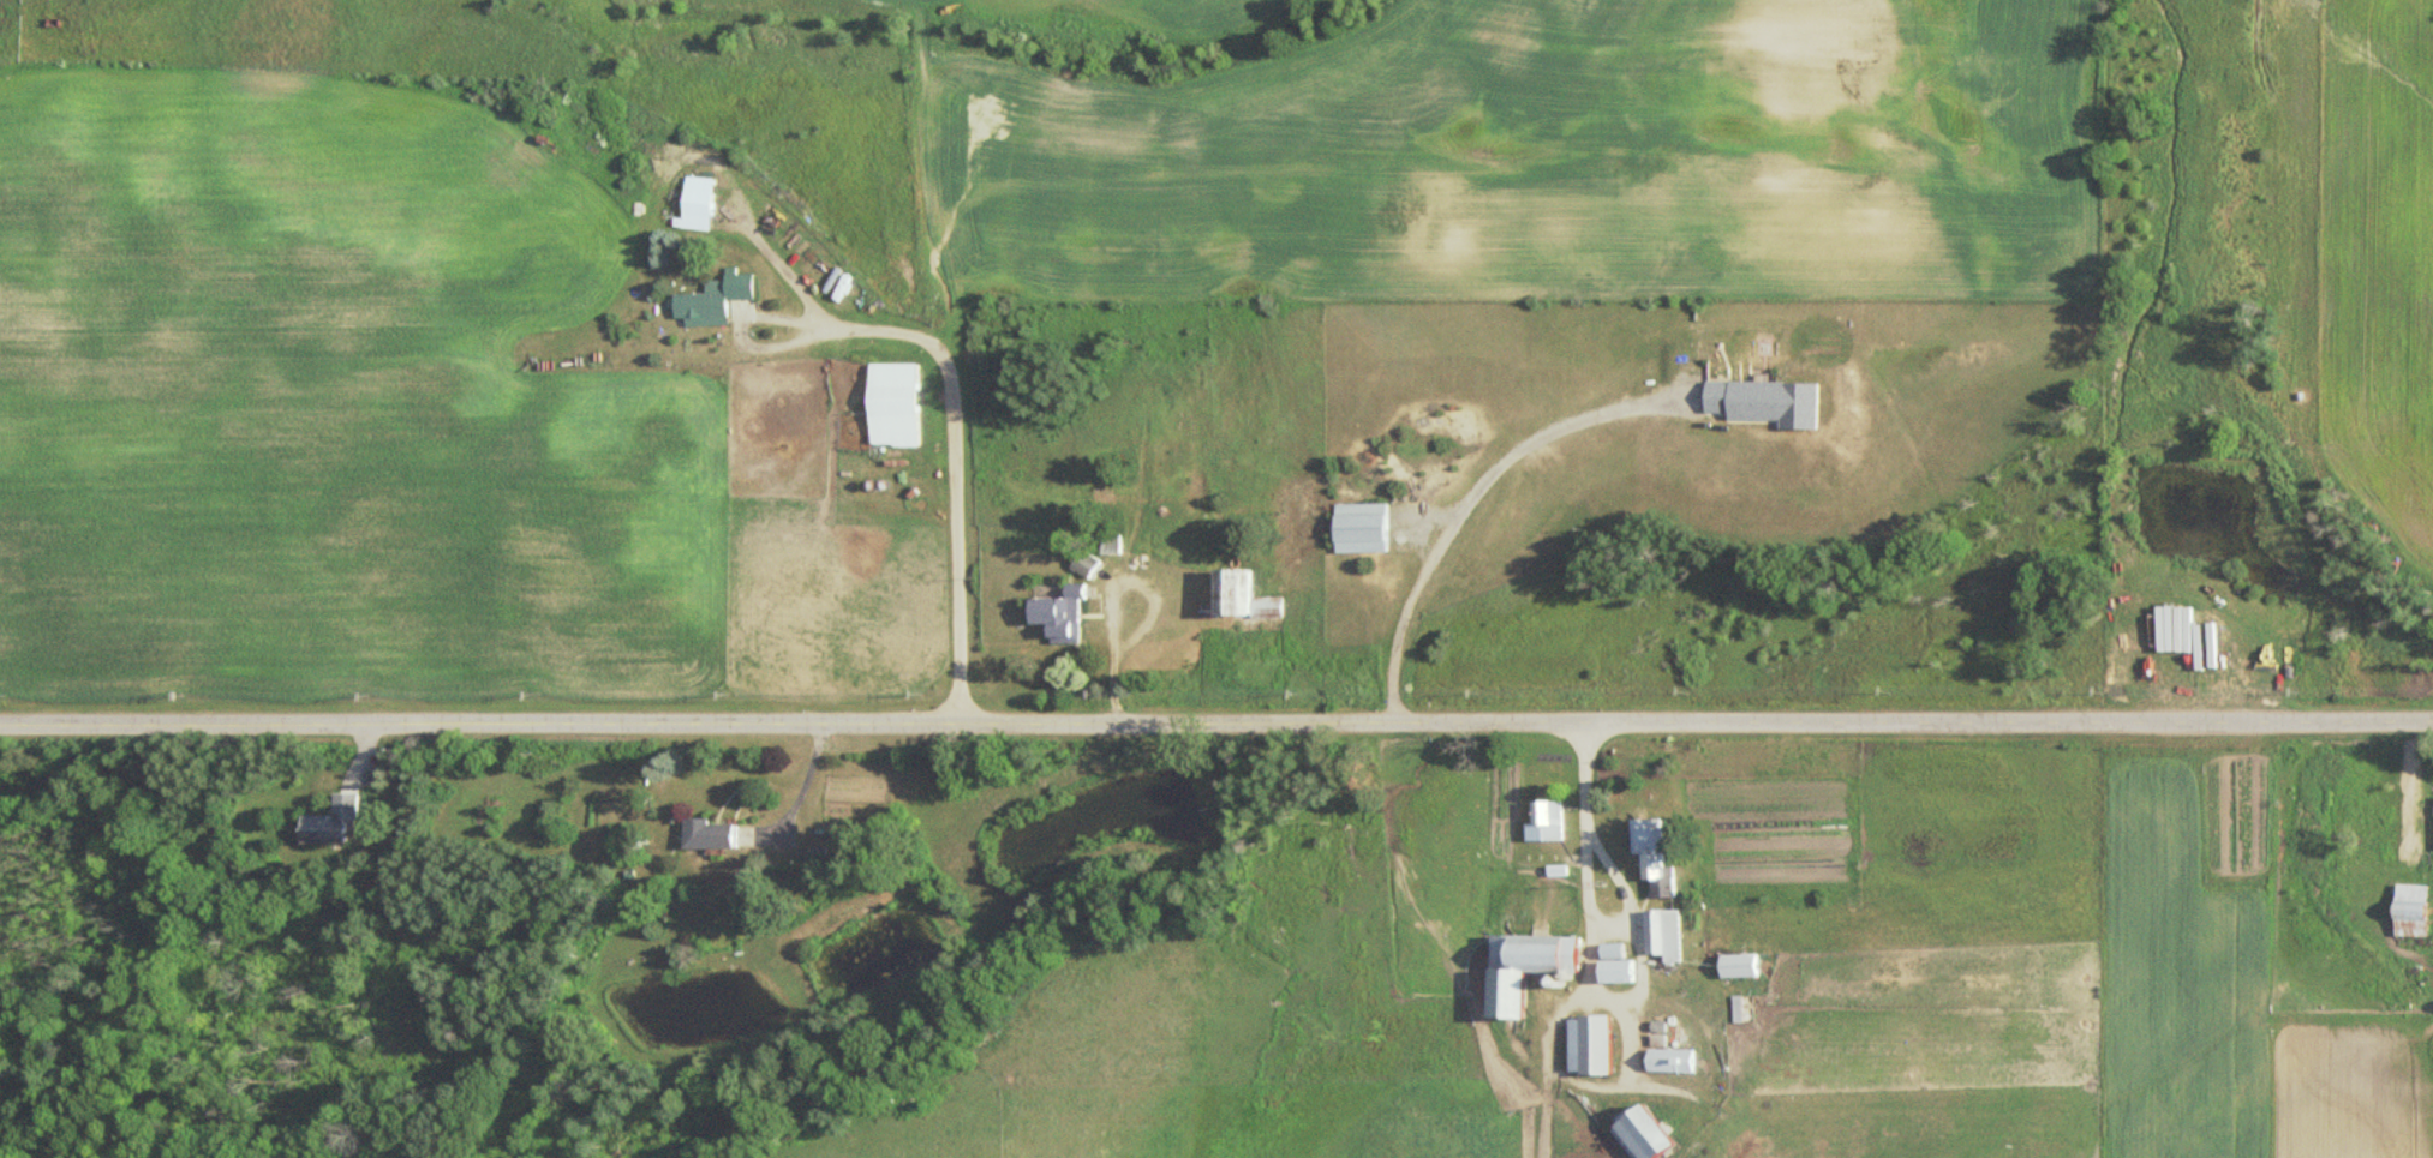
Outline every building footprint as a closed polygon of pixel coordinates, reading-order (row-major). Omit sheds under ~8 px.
[(680,216),(672,216),(672,228),(708,229),(709,177),(681,176),(680,216)] [(724,316),(724,299),(751,298),(750,274),(721,274),(721,283),(703,284),(703,292),(669,293),(669,317),(724,316)] [(915,446),(914,363),(865,363),(866,446),(915,446)] [(1813,379),(1700,380),(1700,411),(1724,410),(1724,418),(1775,418),(1775,427),(1814,427),(1813,379)] [(1383,502),(1325,503),(1326,552),(1384,551),(1383,502)] [(1247,597),(1248,567),(1212,567),(1211,616),(1279,617),(1280,597),(1247,597)] [(1022,596),(1022,625),(1039,625),(1039,643),(1077,642),(1076,587),(1059,587),(1059,596),(1022,596)] [(311,845),(359,845),(359,823),(365,823),(365,793),(341,793),(341,815),(311,815),(311,845)] [(1528,799),(1528,830),(1561,830),(1561,799),(1528,799)] [(679,819),(679,847),(732,847),(732,819),(679,819)] [(1638,880),(1648,880),(1648,897),(1672,897),(1672,865),(1661,865),(1660,820),(1637,820),(1638,880)] [(2424,884),(2390,884),(2389,936),(2424,936),(2424,884)] [(1677,965),(1676,908),(1643,909),(1643,953),(1660,953),(1660,965),(1677,965)] [(1479,1016),(1514,1017),(1516,973),(1577,975),(1578,935),(1481,933),(1479,1016)] [(1713,953),(1713,977),(1753,977),(1753,953),(1713,953)] [(1591,982),(1632,982),(1632,959),(1591,959),(1591,982)] [(1603,1073),(1603,1014),(1563,1014),(1563,1073),(1603,1073)] [(1645,1071),(1690,1072),(1690,1048),(1659,1048),(1660,1039),(1645,1038),(1645,1071)] [(1668,1149),(1638,1100),(1605,1120),(1628,1157),(1653,1157),(1668,1149)]
